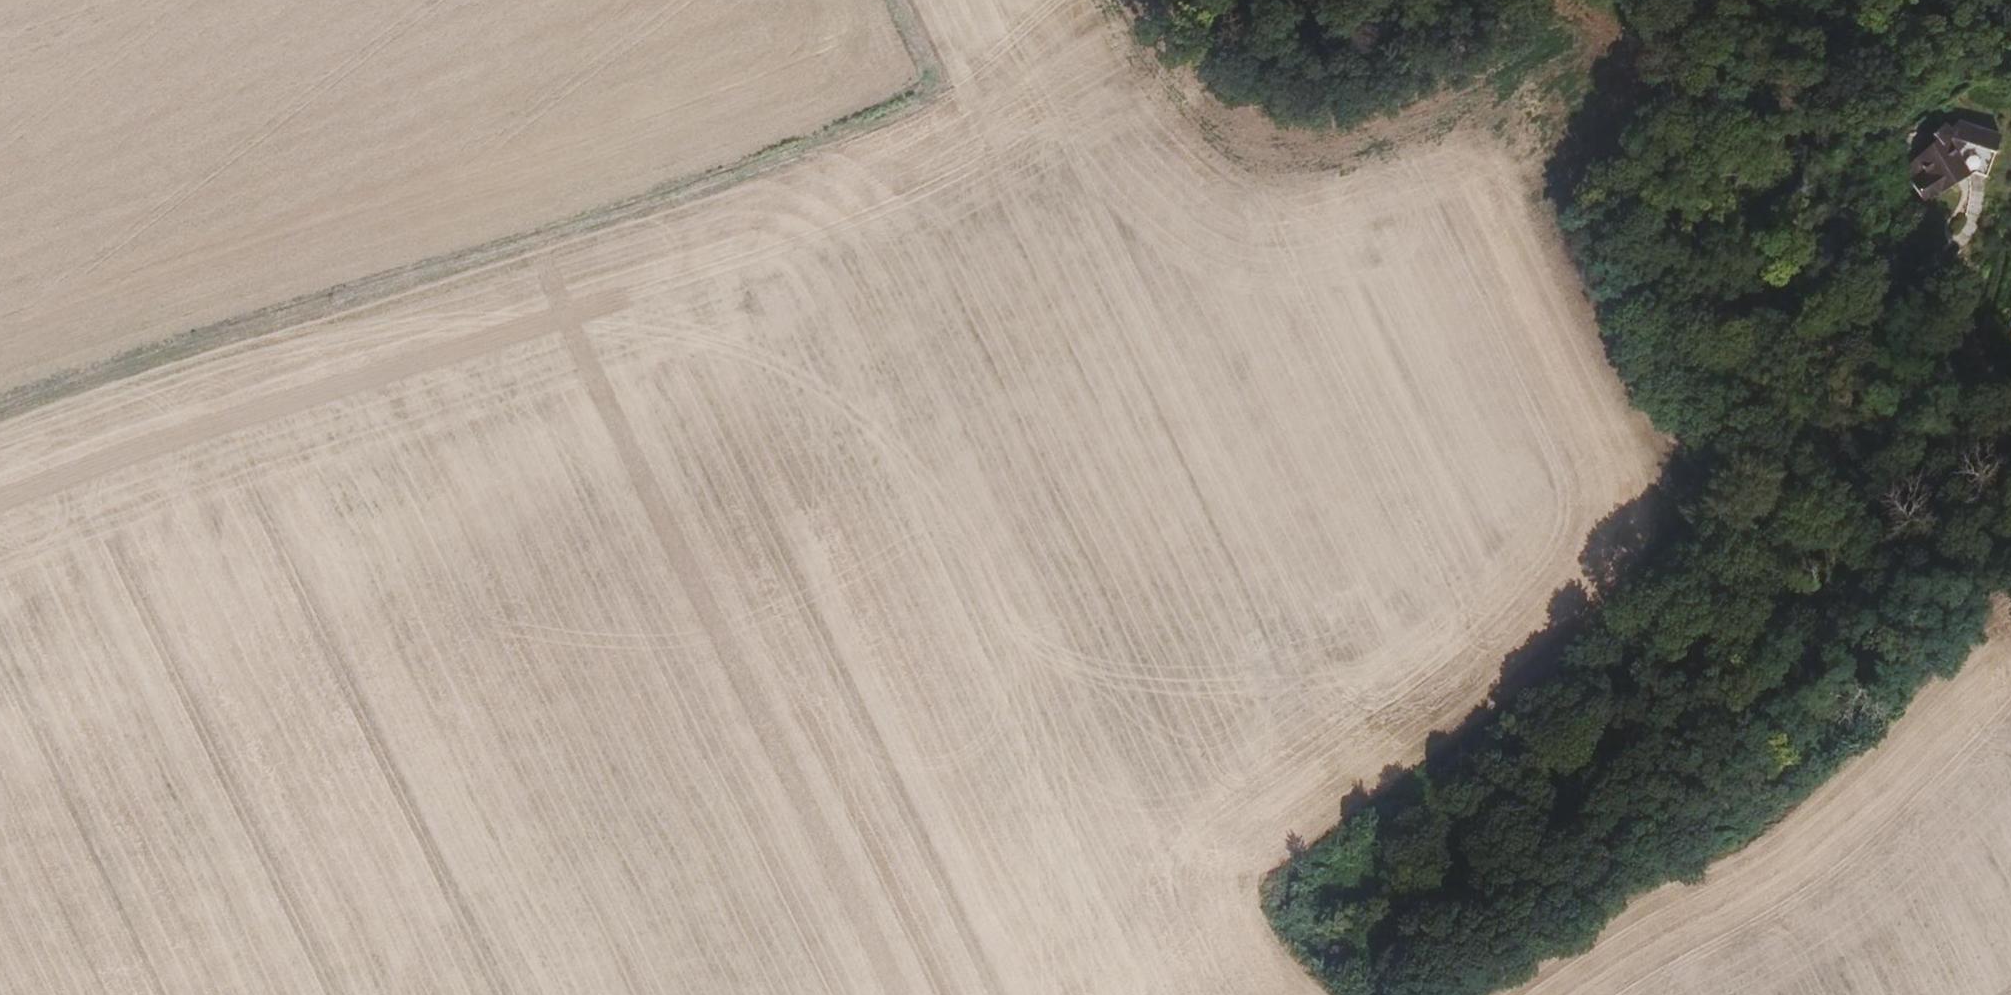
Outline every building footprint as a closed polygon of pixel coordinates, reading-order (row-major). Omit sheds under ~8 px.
[(1971,151),(1986,127),(1950,105),(1939,113),(1934,107),(1922,115),(1926,121),(1890,146),(1912,179),(1945,157),(1941,151),(1950,143),(1951,144),(1956,141),(1971,151)] [(1945,157),(1955,149),(1951,144),(1950,143),(1941,151),(1945,157)]
